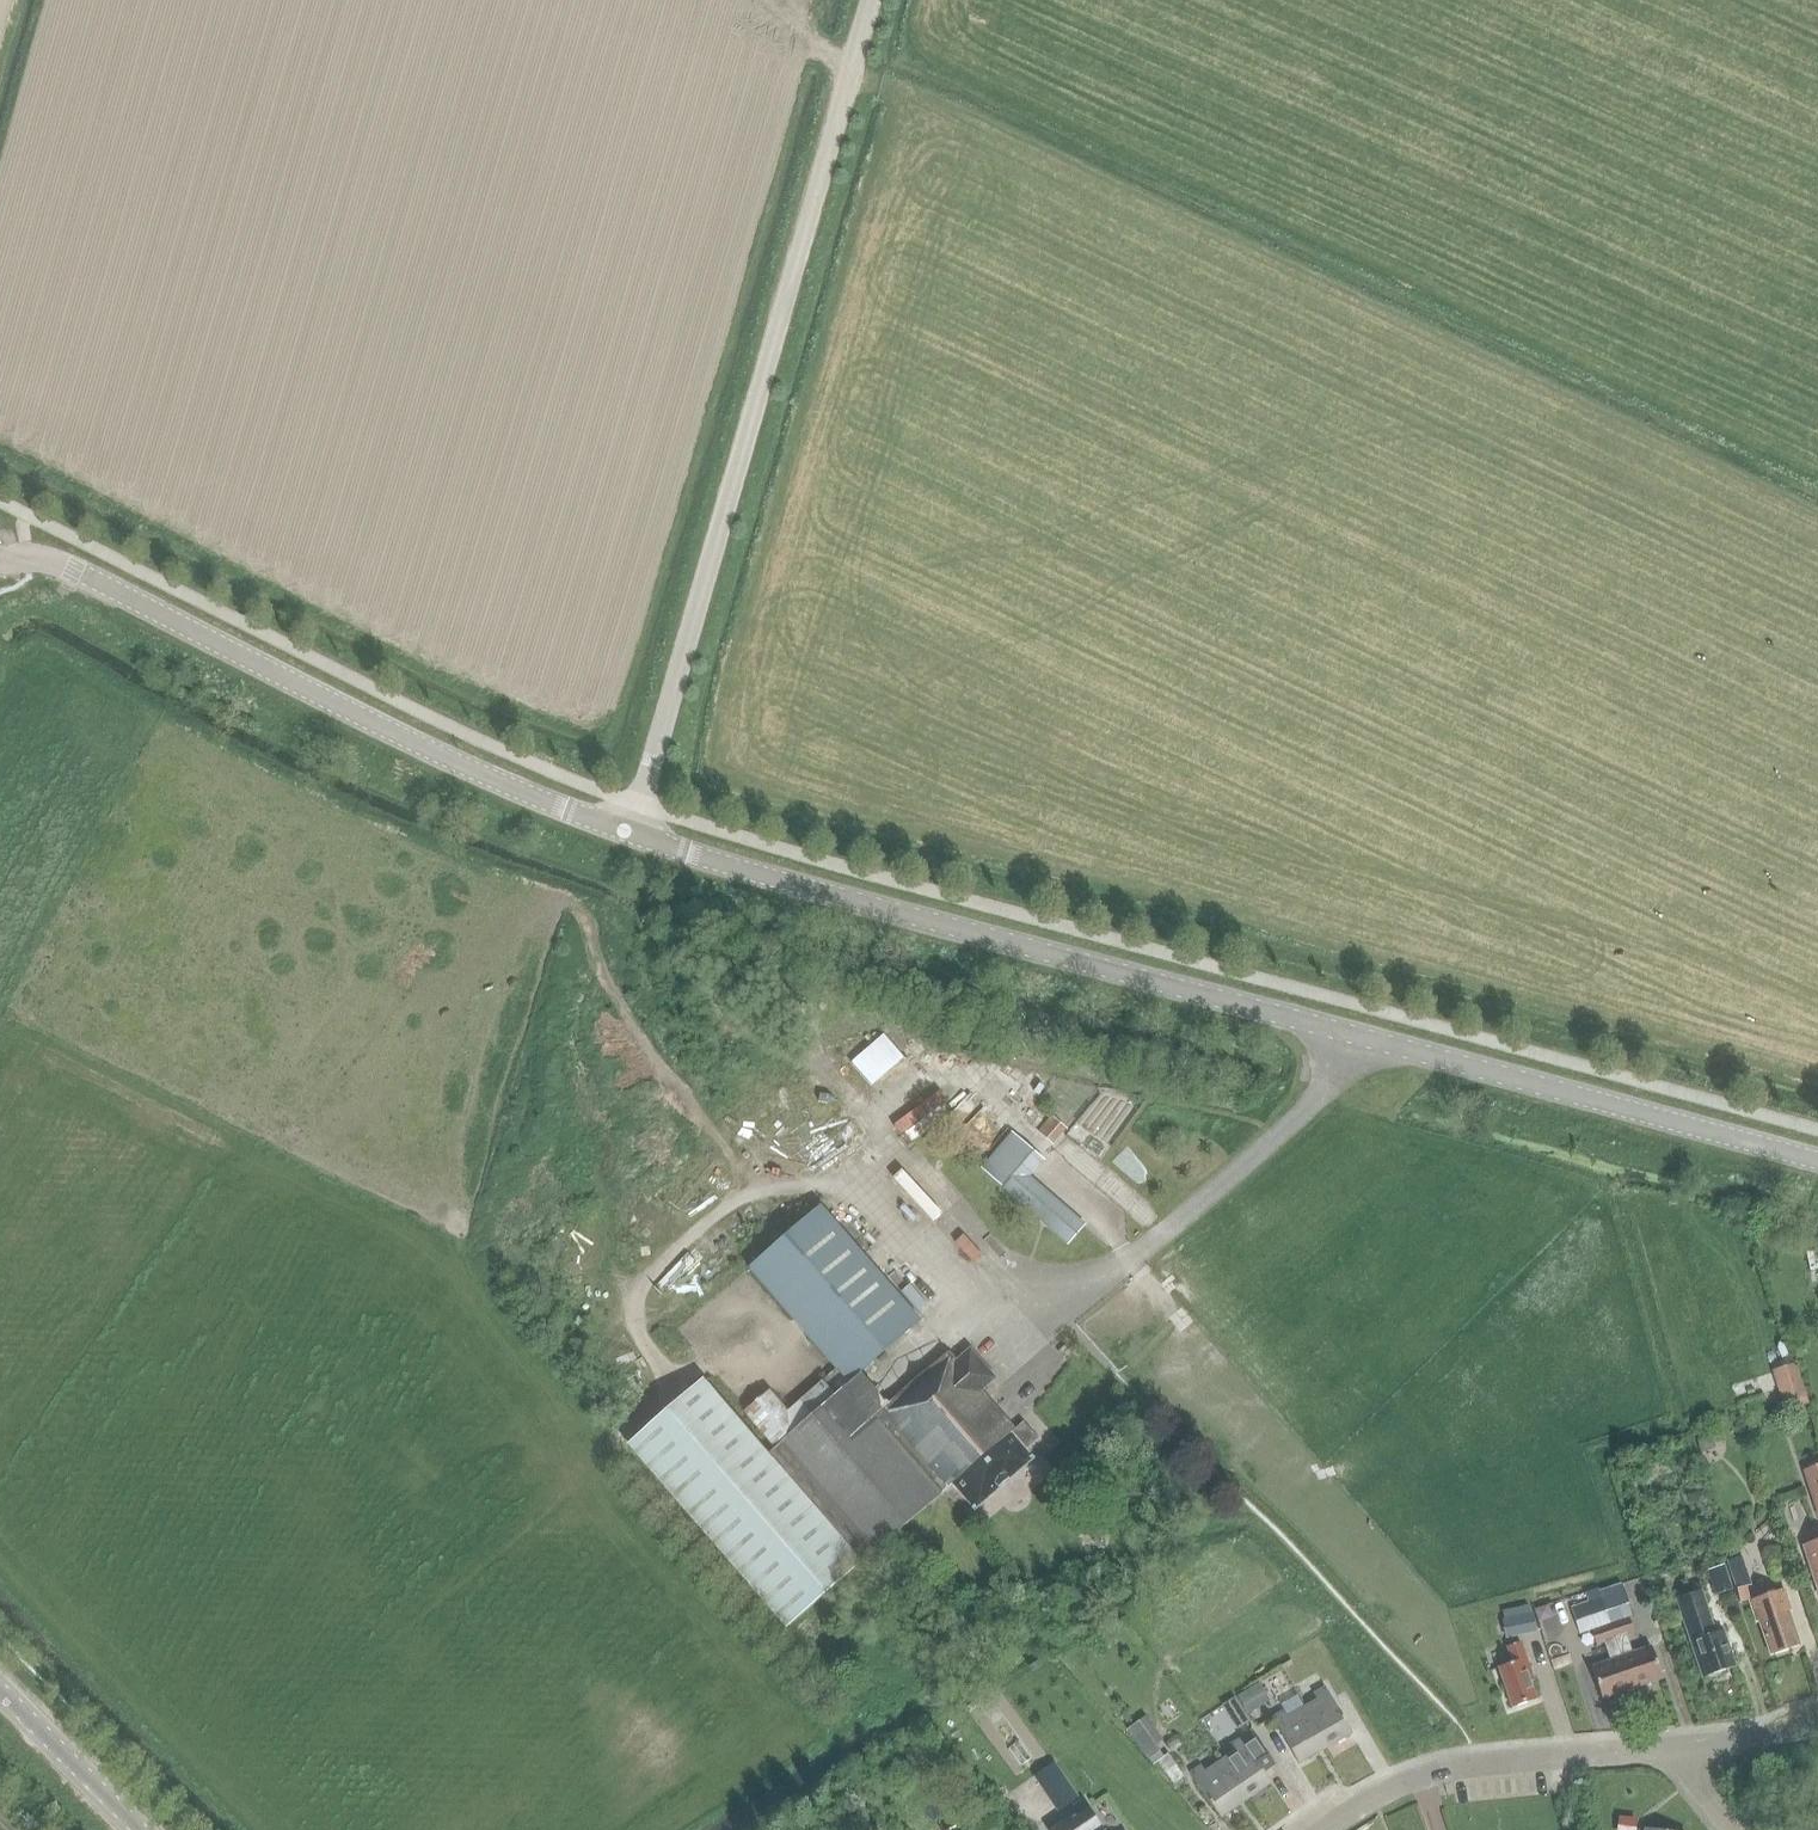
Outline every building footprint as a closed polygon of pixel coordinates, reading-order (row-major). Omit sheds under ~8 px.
[(852,1064),(874,1087),(906,1057),(885,1034),(852,1064)] [(1051,1115),(1037,1131),(1052,1144),(1067,1128),(1051,1115)] [(1043,1159),(1011,1131),(979,1168),(1067,1245),(1085,1224),(1029,1176),(1043,1159)] [(748,1268),(835,1369),(848,1384),(920,1321),(820,1206),(748,1268)] [(952,1483),(1014,1429),(980,1390),(995,1378),(970,1349),(955,1361),(948,1352),(875,1414),(848,1384),(835,1369),(787,1411),(768,1389),(743,1411),(774,1447),(767,1454),(861,1563),(948,1488),(948,1487),(952,1483)] [(1808,1403),(1795,1362),(1771,1370),(1785,1411),(1808,1403)] [(861,1563),(767,1454),(701,1379),(629,1442),(788,1625),(861,1563)] [(1014,1429),(952,1483),(973,1509),(994,1491),(995,1491),(1012,1476),(1012,1475),(1032,1458),(1024,1448),(1036,1438),(1023,1422),(1015,1429),(1014,1429)] [(1710,1434),(1696,1438),(1700,1453),(1714,1449),(1710,1434)] [(1801,1469),(1817,1518),(1817,1463),(1801,1469)] [(1104,1548),(1109,1542),(1109,1533),(1104,1526),(1098,1526),(1092,1532),(1092,1541),(1097,1548),(1104,1548)] [(1804,1546),(1815,1579),(1816,1579),(1817,1586),(1817,1541),(1804,1546)] [(1782,1546),(1768,1551),(1777,1576),(1791,1571),(1782,1546)] [(1747,1557),(1708,1567),(1716,1596),(1754,1586),(1747,1557)] [(1704,1677),(1733,1667),(1727,1648),(1729,1648),(1723,1629),(1715,1632),(1701,1590),(1698,1581),(1689,1584),(1692,1593),(1675,1598),(1690,1641),(1692,1641),(1704,1677)] [(1770,1655),(1799,1645),(1788,1611),(1790,1610),(1783,1588),(1748,1600),(1756,1622),(1758,1621),(1770,1655)] [(1625,1590),(1600,1599),(1609,1623),(1633,1615),(1625,1590)] [(1573,1614),(1571,1615),(1577,1634),(1609,1623),(1600,1599),(1571,1609),(1573,1614)] [(1524,1614),(1522,1614),(1501,1618),(1505,1638),(1528,1634),(1524,1614)] [(1633,1631),(1628,1617),(1609,1623),(1632,1688),(1662,1678),(1651,1646),(1632,1652),(1626,1634),(1633,1631)] [(1602,1698),(1632,1688),(1609,1623),(1591,1630),(1596,1644),(1604,1641),(1611,1660),(1591,1666),(1602,1698)] [(1511,1706),(1536,1698),(1530,1681),(1533,1679),(1520,1642),(1507,1646),(1512,1662),(1498,1667),(1511,1706)] [(1269,1700),(1259,1682),(1237,1695),(1247,1713),(1269,1700)] [(1329,1746),(1351,1733),(1325,1686),(1313,1693),(1317,1699),(1305,1705),(1329,1746)] [(1234,1697),(1223,1704),(1238,1728),(1249,1721),(1234,1697)] [(1298,1763),(1329,1746),(1305,1705),(1286,1716),(1283,1710),(1271,1717),(1298,1763)] [(1138,1720),(1126,1729),(1147,1759),(1160,1750),(1138,1720)] [(1233,1751),(1222,1759),(1249,1797),(1270,1782),(1254,1758),(1265,1751),(1251,1731),(1229,1746),(1233,1751)] [(1184,1777),(1167,1753),(1156,1761),(1173,1785),(1184,1777)] [(1220,1817),(1249,1797),(1222,1759),(1204,1771),(1201,1765),(1189,1773),(1220,1817)] [(1063,1811),(1082,1796),(1056,1762),(1036,1777),(1063,1811)] [(1103,1829),(1085,1803),(1047,1829),(1103,1829)] [(1640,1817),(1620,1817),(1620,1829),(1640,1829),(1640,1817)]
